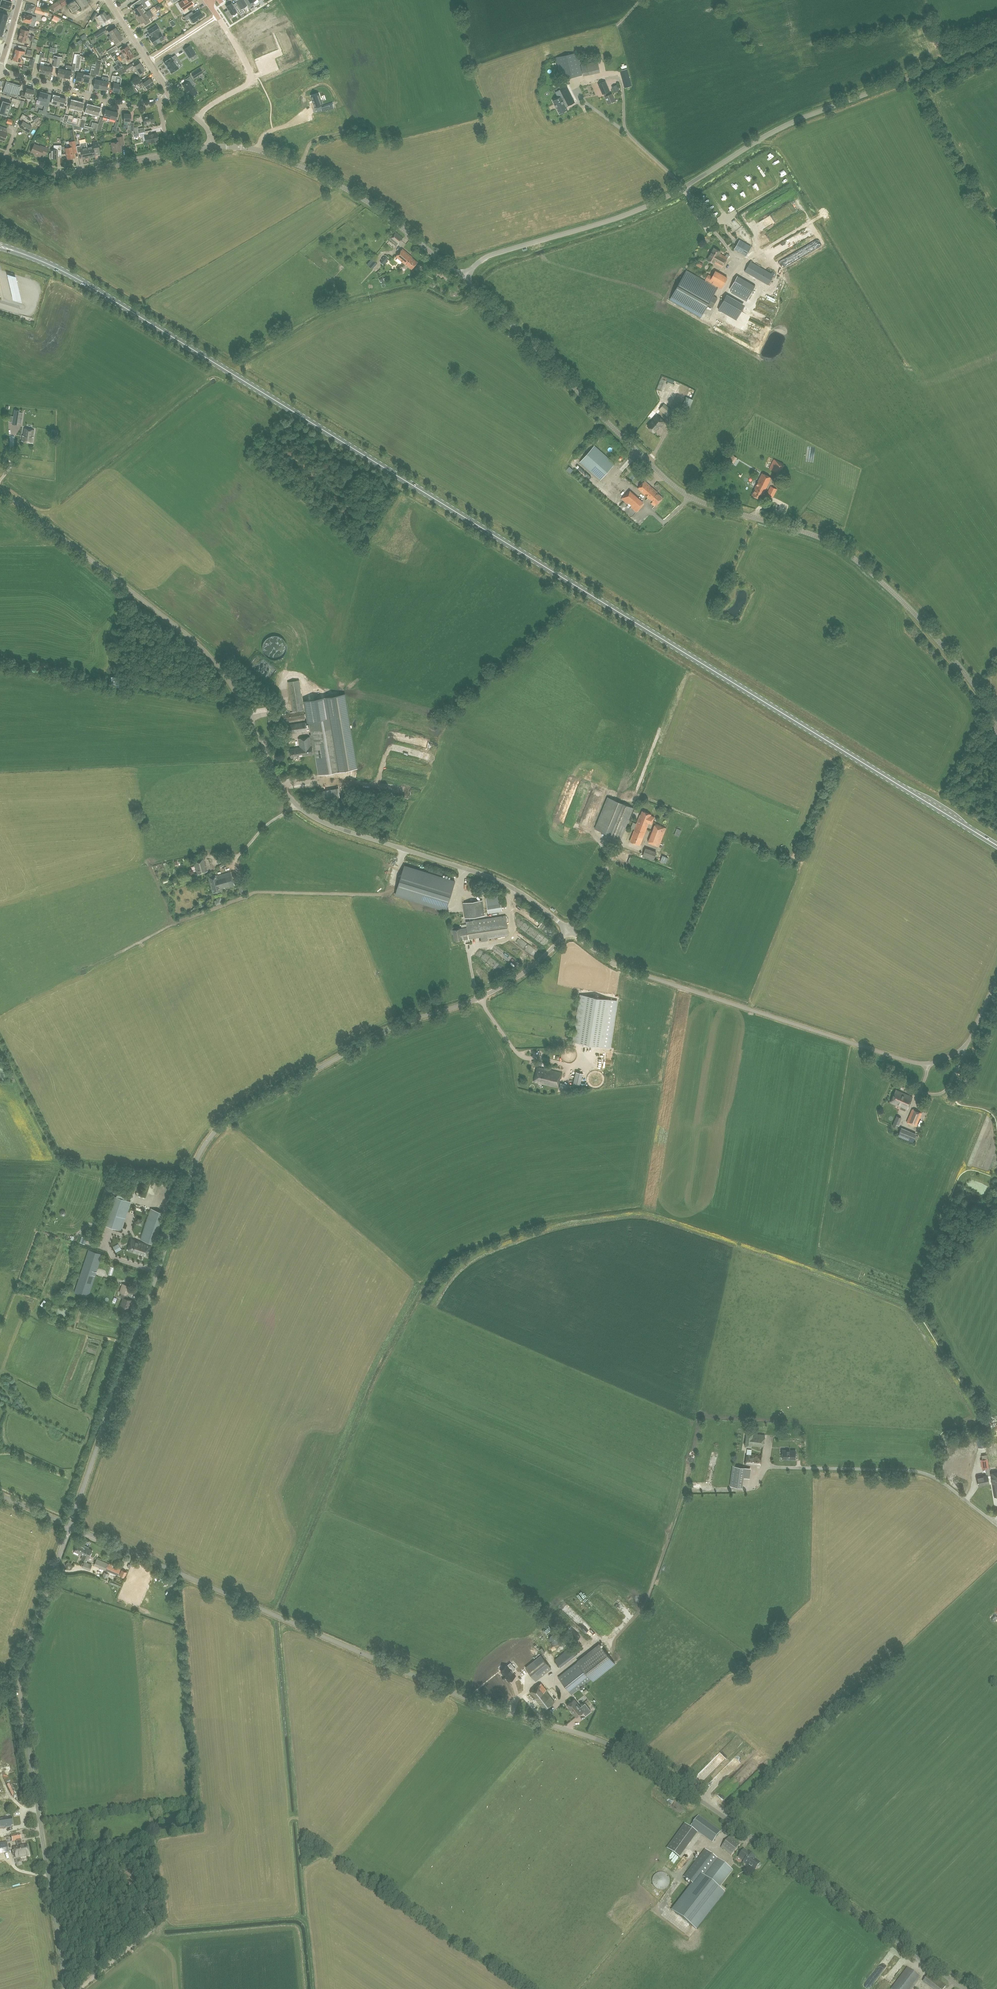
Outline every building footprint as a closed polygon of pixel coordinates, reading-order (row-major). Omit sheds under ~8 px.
[(10,9),(12,2),(6,0),(0,0),(0,6),(10,9)] [(58,0),(48,7),(53,13),(62,7),(67,4),(72,12),(80,6),(81,8),(90,1),(90,0),(58,0)] [(147,6),(145,2),(148,0),(139,0),(135,3),(137,7),(132,10),(134,13),(133,13),(136,18),(146,12),(144,9),(147,6)] [(179,3),(183,10),(182,11),(184,14),(189,11),(187,8),(193,4),(191,0),(184,0),(179,3)] [(234,5),(240,15),(245,12),(243,8),(246,5),(243,0),(236,0),(238,3),(234,5)] [(228,9),(224,12),(229,19),(233,16),(232,14),(237,11),(231,3),(226,6),(228,9)] [(27,4),(25,11),(30,12),(33,13),(35,7),(33,6),(34,5),(31,4),(31,5),(27,4)] [(194,9),(184,16),(187,20),(191,18),(193,22),(203,16),(199,10),(196,12),(194,9)] [(103,26),(112,20),(109,14),(106,16),(103,12),(97,16),(103,26)] [(149,18),(146,12),(136,18),(139,22),(140,21),(141,23),(145,21),(146,21),(148,23),(153,20),(151,17),(149,18)] [(23,17),(23,19),(23,20),(23,21),(26,22),(30,23),(31,22),(33,22),(35,17),(25,14),(24,17),(23,17)] [(152,37),(150,38),(154,45),(164,39),(159,32),(158,30),(159,29),(156,25),(148,31),(152,37)] [(104,27),(97,32),(94,34),(96,37),(107,31),(104,27)] [(108,32),(110,35),(107,37),(109,39),(118,33),(115,27),(108,32)] [(21,29),(19,35),(27,37),(29,31),(21,29)] [(290,35),(287,29),(276,34),(278,40),(290,35),(290,34),(290,35)] [(210,41),(217,37),(213,30),(209,32),(209,31),(205,34),(206,34),(202,36),(206,42),(203,44),(206,48),(212,44),(210,41)] [(122,39),(118,33),(109,39),(111,42),(113,40),(115,43),(122,39)] [(19,35),(18,41),(26,43),(27,37),(19,35)] [(291,41),(290,38),(291,37),(291,36),(290,35),(278,40),(280,45),(291,41)] [(293,46),(291,41),(280,45),(283,50),(293,46)] [(273,42),(267,44),(271,53),(276,51),(273,42)] [(225,49),(221,44),(213,49),(211,46),(205,50),(207,53),(209,52),(213,57),(212,57),(225,49)] [(271,53),(267,44),(262,46),(265,55),(271,53)] [(106,51),(108,54),(118,48),(116,45),(106,51)] [(195,54),(190,45),(184,49),(190,58),(195,54)] [(120,50),(122,53),(116,57),(115,55),(113,57),(115,61),(118,59),(130,51),(127,46),(120,50)] [(265,55),(262,46),(257,48),(260,57),(265,55)] [(260,57),(257,48),(251,51),(255,60),(260,57)] [(228,55),(224,50),(225,49),(212,57),(215,62),(213,64),(215,67),(222,63),(220,60),(228,55)] [(134,56),(130,51),(118,59),(119,61),(125,57),(127,60),(134,56)] [(561,79),(582,75),(577,53),(556,57),(561,79)] [(63,77),(70,78),(71,71),(71,70),(74,70),(77,54),(75,54),(72,67),(66,65),(65,69),(63,77)] [(179,68),(173,60),(177,58),(175,55),(172,57),(164,62),(171,73),(179,68)] [(96,59),(95,64),(93,74),(96,75),(97,71),(99,72),(101,60),(96,59)] [(113,67),(115,71),(122,67),(118,61),(115,63),(116,65),(113,67)] [(599,71),(598,61),(581,64),(584,75),(599,71)] [(45,73),(47,63),(44,62),(44,65),(40,65),(39,72),(45,73)] [(139,63),(134,66),(131,63),(124,68),(124,67),(123,68),(118,71),(121,75),(126,71),(131,69),(133,71),(135,69),(139,76),(143,73),(142,72),(145,70),(139,63)] [(235,69),(232,63),(226,67),(225,64),(218,67),(221,71),(222,70),(225,75),(224,75),(225,75),(235,69)] [(82,81),(84,73),(84,70),(81,69),(81,73),(77,72),(75,80),(82,81)] [(238,74),(235,69),(225,75),(227,80),(224,82),(226,86),(230,85),(235,81),(233,78),(238,74)] [(624,88),(631,86),(627,69),(620,71),(624,88)] [(121,79),(119,77),(112,75),(111,81),(114,82),(112,91),(118,92),(120,84),(121,79)] [(150,78),(143,83),(141,79),(137,83),(139,85),(140,85),(142,88),(144,86),(146,89),(154,84),(150,78)] [(197,93),(192,85),(193,84),(191,80),(187,83),(186,83),(183,85),(186,89),(185,90),(188,94),(188,93),(191,97),(194,95),(195,95),(194,95),(197,93)] [(608,104),(615,101),(612,93),(607,95),(605,92),(609,91),(604,80),(599,83),(603,93),(604,93),(608,104)] [(10,95),(13,83),(6,81),(2,92),(6,94),(6,95),(9,96),(10,95)] [(21,86),(13,83),(10,95),(17,97),(16,99),(18,99),(19,96),(18,95),(21,86)] [(561,93),(564,98),(562,99),(561,96),(558,98),(553,100),(553,101),(559,113),(559,114),(567,110),(567,109),(567,110),(565,106),(567,105),(568,105),(568,106),(575,102),(567,86),(561,89),(560,89),(561,93)] [(26,99),(26,98),(31,99),(34,90),(26,88),(25,93),(22,92),(20,97),(26,99)] [(48,107),(49,101),(46,100),(48,94),(40,92),(38,99),(41,100),(40,104),(48,107)] [(323,105),(319,93),(311,96),(313,100),(312,101),(313,102),(315,107),(323,105)] [(66,99),(60,97),(58,105),(57,107),(59,107),(60,105),(64,106),(66,99)] [(75,109),(77,102),(71,100),(69,107),(75,109)] [(11,103),(2,101),(0,108),(0,113),(7,116),(11,103)] [(83,103),(77,102),(75,109),(81,111),(83,103)] [(92,114),(94,106),(88,104),(86,112),(92,114)] [(101,108),(94,106),(92,114),(99,116),(101,108)] [(109,121),(112,111),(105,109),(103,117),(107,118),(107,121),(109,121)] [(118,113),(112,111),(109,121),(110,119),(116,120),(118,113)] [(28,132),(32,126),(28,124),(30,121),(26,119),(27,117),(22,114),(19,119),(23,121),(19,127),(28,132)] [(131,123),(131,122),(131,114),(124,114),(124,121),(128,122),(128,125),(130,125),(130,129),(127,129),(127,133),(133,134),(134,134),(134,133),(134,123),(131,123)] [(144,125),(154,122),(152,114),(142,117),(144,125)] [(79,127),(81,119),(77,118),(76,122),(72,121),(71,124),(75,126),(79,127)] [(158,137),(157,137),(156,133),(151,134),(150,130),(138,133),(139,137),(145,136),(145,138),(146,142),(148,142),(149,144),(148,142),(151,142),(151,143),(155,143),(154,141),(158,140),(158,142),(158,140),(159,140),(158,137)] [(120,145),(124,144),(122,136),(117,137),(118,141),(111,143),(113,152),(121,151),(120,145)] [(77,151),(76,146),(75,141),(70,142),(71,147),(65,148),(67,159),(74,157),(73,152),(77,151)] [(89,157),(86,142),(79,143),(80,145),(76,146),(77,151),(77,153),(81,152),(82,159),(89,157)] [(98,142),(96,142),(92,143),(93,146),(87,147),(86,142),(89,157),(95,156),(94,152),(99,151),(98,142)] [(45,155),(48,149),(40,145),(39,146),(34,144),(31,151),(37,154),(36,155),(40,157),(42,153),(45,155)] [(57,154),(61,154),(61,145),(53,145),(53,149),(51,149),(51,153),(49,153),(49,158),(51,158),(51,159),(57,159),(57,154)] [(395,231),(389,238),(397,245),(403,238),(395,231)] [(790,240),(793,239),(795,243),(802,240),(798,233),(789,238),(790,240)] [(707,245),(714,239),(710,235),(707,238),(708,239),(704,243),(707,245)] [(746,256),(752,246),(740,240),(735,249),(746,256)] [(722,267),(728,257),(719,253),(720,251),(714,247),(707,259),(714,263),(714,262),(722,267)] [(413,257),(403,249),(396,256),(406,265),(407,264),(412,269),(418,262),(412,258),(413,257)] [(382,260),(380,262),(383,264),(385,262),(386,263),(388,260),(387,260),(389,257),(386,255),(384,257),(383,257),(382,259),(382,260)] [(751,261),(745,271),(768,285),(774,275),(752,262),(753,261),(751,260),(751,261)] [(705,280),(697,276),(687,270),(679,283),(670,299),(700,317),(707,305),(712,308),(717,298),(713,296),(718,287),(721,288),(727,278),(715,271),(712,277),(708,275),(705,280)] [(6,274),(12,299),(21,302),(15,276),(6,274)] [(730,289),(736,293),(748,299),(755,287),(737,277),(730,289)] [(719,307),(737,317),(743,306),(726,295),(719,307)] [(678,392),(687,396),(691,388),(682,384),(678,392)] [(686,414),(693,400),(688,397),(681,412),(686,414)] [(664,403),(659,409),(667,416),(672,411),(664,403)] [(665,421),(657,414),(647,426),(655,432),(660,426),(660,427),(665,421)] [(9,416),(9,425),(18,425),(17,415),(9,416)] [(33,437),(34,430),(24,428),(23,436),(22,436),(21,441),(32,443),(33,437)] [(615,463),(595,446),(580,462),(600,480),(615,463)] [(728,461),(732,464),(737,458),(733,455),(728,461)] [(779,473),(783,463),(774,459),(769,469),(779,473)] [(621,469),(624,472),(632,464),(630,461),(621,469)] [(764,492),(771,477),(762,473),(755,488),(752,495),(760,499),(763,492),(764,492)] [(657,492),(645,481),(638,488),(651,499),(653,501),(651,503),(655,506),(663,497),(657,492)] [(773,497),(777,489),(771,486),(767,494),(773,497)] [(643,504),(629,491),(622,499),(636,511),(643,504)] [(299,680),(288,681),(292,711),(304,709),(299,680)] [(305,717),(304,710),(268,716),(269,723),(305,717)] [(306,722),(288,725),(290,734),(307,731),(306,722)] [(289,749),(291,758),(315,754),(312,734),(311,734),(309,735),(310,737),(298,739),(300,748),(289,749)] [(323,800),(340,797),(339,788),(321,791),(323,800)] [(633,807),(621,802),(607,797),(595,828),(608,834),(621,839),(633,807)] [(641,815),(630,841),(640,845),(648,823),(652,824),(655,817),(651,815),(651,814),(643,811),(641,815)] [(656,824),(648,842),(659,846),(666,828),(656,824)] [(645,849),(643,854),(654,859),(656,853),(645,849)] [(192,857),(197,874),(207,871),(202,854),(192,857)] [(395,894),(446,910),(455,881),(404,865),(395,894)] [(220,889),(234,885),(230,871),(215,876),(215,874),(209,876),(213,892),(220,890),(220,889)] [(241,894),(246,892),(244,884),(238,885),(241,894)] [(488,913),(502,911),(500,895),(486,897),(488,913)] [(479,911),(478,901),(463,903),(465,918),(484,916),(483,910),(479,911)] [(461,928),(458,928),(458,926),(450,927),(451,934),(453,933),(454,940),(463,939),(480,936),(481,941),(488,940),(487,938),(508,935),(507,932),(509,932),(506,915),(466,921),(467,927),(461,928)] [(539,931),(534,936),(545,946),(549,941),(539,931)] [(600,1046),(608,999),(580,994),(572,1042),(600,1046)] [(534,1081),(559,1087),(560,1082),(557,1081),(558,1078),(561,1078),(562,1073),(537,1067),(534,1081)] [(583,1073),(576,1071),(573,1086),(579,1088),(583,1073)] [(896,1090),(890,1102),(900,1106),(907,1109),(912,1097),(896,1090)] [(912,1109),(907,1122),(916,1126),(922,1113),(912,1109)] [(897,1128),(900,1121),(901,1118),(897,1116),(892,1126),(897,1128)] [(898,1137),(912,1143),(916,1134),(901,1129),(898,1137)] [(121,1230),(130,1202),(111,1195),(102,1224),(121,1230)] [(153,1243),(163,1213),(151,1209),(141,1239),(153,1243)] [(128,1250),(146,1256),(150,1245),(131,1239),(128,1250)] [(87,1297),(102,1254),(89,1249),(74,1292),(87,1297)] [(122,1283),(119,1292),(121,1293),(127,1295),(130,1285),(122,1283)] [(131,1300),(127,1299),(128,1295),(127,1295),(121,1293),(120,1297),(123,1298),(120,1308),(127,1310),(129,1304),(130,1304),(131,1300)] [(752,1446),(763,1447),(765,1434),(754,1433),(754,1432),(747,1431),(744,1446),(751,1447),(752,1446)] [(804,1457),(809,1454),(807,1449),(806,1450),(804,1447),(800,1449),(804,1457)] [(795,1459),(796,1450),(782,1450),(782,1459),(795,1459)] [(761,1455),(747,1454),(746,1464),(760,1466),(761,1455)] [(745,1467),(733,1466),(731,1486),(743,1487),(745,1467)] [(991,1479),(990,1475),(988,1476),(987,1474),(977,1477),(979,1486),(989,1484),(988,1479),(991,1479)] [(88,1556),(89,1556),(92,1549),(87,1547),(87,1546),(77,1542),(74,1551),(83,1555),(81,1559),(86,1561),(88,1556)] [(95,1563),(106,1568),(108,1564),(97,1559),(95,1563)] [(82,1566),(91,1570),(94,1564),(85,1560),(82,1566)] [(106,1569),(118,1574),(120,1570),(108,1564),(106,1568),(106,1569)] [(560,1640),(560,1638),(559,1636),(558,1634),(556,1634),(554,1633),(552,1634),(551,1635),(550,1637),(549,1639),(549,1641),(551,1643),(552,1644),(554,1644),(556,1644),(558,1643),(559,1642),(560,1640)] [(577,1660),(578,1661),(558,1677),(572,1694),(592,1678),(593,1681),(615,1663),(599,1643),(577,1660)] [(561,1666),(579,1652),(574,1645),(556,1659),(561,1666)] [(541,1655),(526,1667),(536,1680),(551,1668),(541,1655)] [(507,1664),(499,1669),(502,1673),(501,1673),(504,1676),(505,1676),(507,1679),(515,1674),(507,1664)] [(542,1682),(530,1692),(544,1710),(557,1700),(542,1682)] [(580,1707),(574,1699),(567,1705),(576,1717),(583,1712),(585,1715),(591,1710),(585,1703),(580,1707)] [(705,1780),(726,1759),(720,1753),(708,1765),(710,1767),(701,1775),(705,1780)] [(716,1798),(721,1795),(724,1798),(727,1796),(720,1788),(712,1794),(716,1798)] [(691,1826),(713,1842),(720,1831),(699,1816),(691,1826)] [(0,1819),(0,1828),(13,1826),(12,1818),(0,1819)] [(11,1835),(12,1841),(16,1841),(17,1846),(13,1846),(16,1859),(29,1856),(27,1845),(22,1846),(21,1840),(21,1839),(20,1834),(11,1835)] [(721,1847),(731,1855),(740,1844),(730,1836),(721,1847)] [(718,1888),(732,1870),(705,1849),(691,1867),(683,1876),(693,1884),(672,1910),(695,1929),(724,1892),(718,1888)] [(759,1864),(760,1863),(754,1859),(756,1857),(748,1851),(748,1852),(744,1849),(739,1857),(744,1861),(743,1862),(755,1870),(757,1867),(758,1868),(759,1867),(760,1866),(760,1864),(759,1864)] [(653,1879),(653,1882),(654,1884),(655,1886),(657,1888),(660,1889),(662,1889),(665,1888),(667,1887),(668,1885),(669,1882),(669,1880),(669,1877),(667,1875),(665,1874),(663,1873),(660,1873),(658,1873),(656,1875),(654,1877),(653,1879)] [(891,1988),(911,1988),(920,1977),(907,1967),(891,1988)] [(935,1988),(944,1988),(946,1986),(944,1985),(929,1974),(924,1981),(935,1988)]
